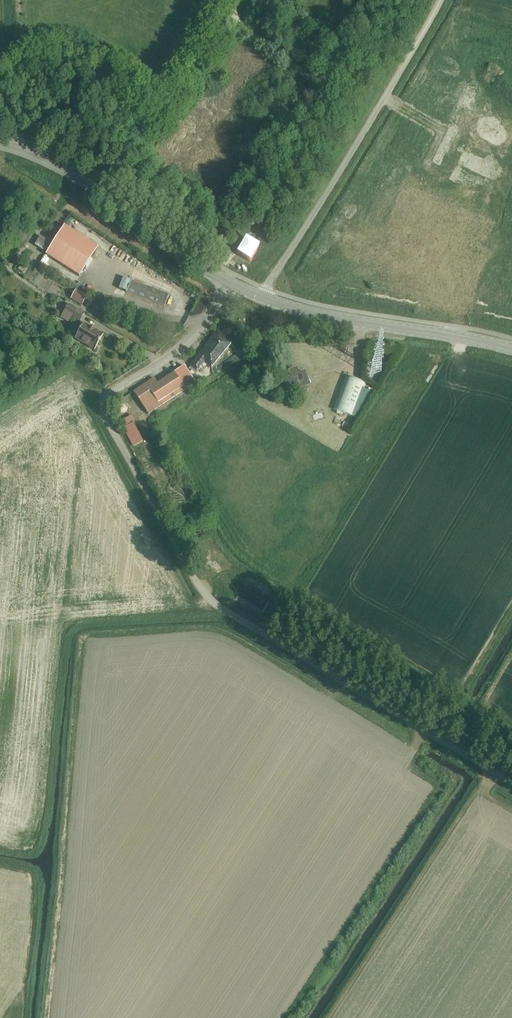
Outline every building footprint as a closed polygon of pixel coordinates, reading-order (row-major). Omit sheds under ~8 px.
[(64,226),(46,255),(79,276),(97,247),(64,226)] [(36,245),(44,250),(49,243),(41,238),(36,245)] [(240,253),(249,258),(256,248),(247,242),(240,253)] [(169,295),(131,281),(123,278),(119,289),(126,292),(164,307),(169,295)] [(77,288),(72,298),(84,304),(89,294),(77,288)] [(64,312),(80,322),(84,314),(68,305),(64,312)] [(75,339),(94,350),(103,335),(84,324),(75,339)] [(207,347),(191,366),(197,371),(204,362),(211,368),(231,343),(217,332),(206,346),(207,347)] [(185,390),(196,384),(184,366),(157,383),(153,378),(132,391),(148,414),(185,390)] [(304,386),(309,384),(305,374),(298,376),(296,368),(289,371),(291,377),(284,380),(288,392),(296,389),(298,395),(306,392),(304,386)] [(345,377),(333,410),(357,419),(362,406),(364,407),(370,392),(364,389),(365,385),(345,377)] [(124,428),(135,446),(144,440),(133,423),(124,428)]
